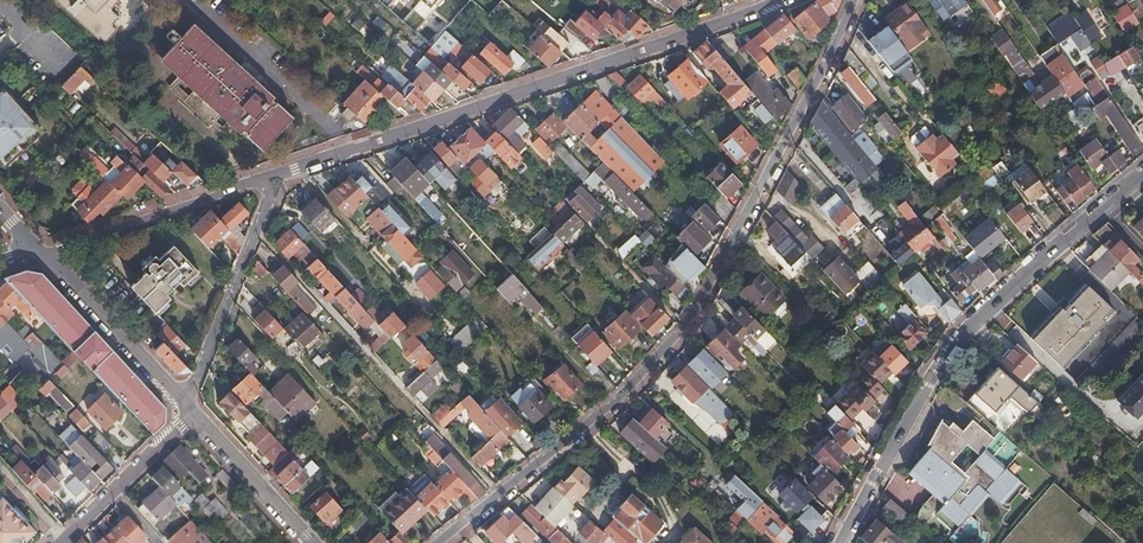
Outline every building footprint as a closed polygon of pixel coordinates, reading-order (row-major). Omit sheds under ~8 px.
[(99,39),(101,37),(105,42),(117,30),(112,25),(119,17),(110,9),(119,0),(56,0),(99,39)] [(595,4),(600,7),(601,8),(611,17),(618,23),(626,30),(636,39),(648,25),(631,10),(624,17),(620,14),(604,0),(597,0),(595,3),(595,4)] [(664,7),(667,4),(673,9),(675,6),(679,3),(684,7),(691,0),(656,0),(664,7)] [(829,17),(831,16),(836,12),(840,0),(815,0),(829,17)] [(943,20),(950,30),(961,22),(951,8),(959,2),(957,0),(928,0),(943,20)] [(992,14),(1001,8),(995,0),(996,0),(983,0),(992,14)] [(1111,5),(1115,11),(1125,4),(1123,0),(1119,0),(1111,5)] [(492,13),(504,20),(511,8),(498,1),(492,13)] [(902,48),(904,51),(928,33),(905,1),(882,18),(895,35),(893,37),(902,48)] [(670,12),(673,9),(667,4),(664,7),(670,12)] [(794,20),(808,38),(828,21),(814,4),(794,20)] [(1126,4),(1112,13),(1123,31),(1138,22),(1126,4)] [(584,9),(618,38),(626,30),(618,23),(611,17),(601,8),(596,13),(588,6),(584,9)] [(627,6),(620,14),(624,17),(631,10),(627,6)] [(326,26),(334,16),(328,11),(320,22),(326,26)] [(784,15),(779,19),(789,29),(791,29),(793,27),(784,15)] [(789,29),(779,19),(778,17),(764,28),(776,42),(790,31),(789,29)] [(1075,20),(1052,35),(1057,43),(1058,44),(1070,35),(1080,28),(1079,26),(1075,20)] [(1085,21),(1079,26),(1080,28),(1084,34),(1091,29),(1085,21)] [(875,34),(867,40),(869,43),(883,62),(902,48),(893,37),(885,26),(875,34)] [(180,35),(172,28),(165,36),(174,45),(162,58),(196,89),(188,98),(214,122),(223,112),(247,134),(245,135),(261,150),(293,117),(276,101),(274,103),(271,100),(274,97),(253,78),(251,80),(191,27),(176,43),(175,41),(180,35)] [(764,52),(776,42),(764,28),(743,46),(768,75),(777,68),(765,54),(764,52)] [(1035,87),(1041,83),(1029,66),(1003,28),(998,32),(1000,34),(992,40),(1003,55),(1006,53),(1009,59),(1020,75),(1024,73),(1025,74),(1026,73),(1031,80),(1030,81),(1035,87)] [(1084,34),(1080,28),(1070,35),(1077,44),(1087,38),(1084,34)] [(445,30),(431,46),(432,47),(443,57),(457,41),(445,30)] [(541,34),(528,50),(547,66),(560,51),(541,34)] [(771,115),(742,81),(726,62),(722,57),(713,47),(707,40),(693,52),(707,67),(711,64),(722,76),(726,74),(731,80),(718,92),(723,97),(732,107),(744,97),(750,104),(749,105),(764,122),(771,115)] [(490,42),(480,53),(503,73),(512,63),(516,66),(523,58),(511,48),(505,55),(490,42)] [(722,57),(726,62),(732,56),(719,42),(713,47),(722,57)] [(1054,45),(1046,51),(1053,62),(1061,56),(1062,56),(1054,45)] [(1132,46),(1118,55),(1125,66),(1139,57),(1132,46)] [(456,83),(463,90),(470,82),(449,63),(443,57),(432,47),(424,56),(431,62),(442,71),(452,80),(456,83)] [(847,48),(842,60),(847,67),(857,79),(866,72),(847,48)] [(902,48),(883,62),(886,65),(893,59),(897,63),(907,55),(904,51),(902,48)] [(1046,51),(1039,55),(1042,60),(1053,75),(1053,76),(1060,85),(1065,92),(1067,96),(1070,94),(1082,86),(1061,56),(1053,62),(1046,51)] [(490,70),(472,55),(462,66),(480,81),(490,70)] [(423,71),(443,89),(446,86),(449,90),(456,83),(452,80),(442,71),(431,62),(424,56),(416,65),(423,71)] [(707,80),(688,59),(668,76),(688,97),(707,80)] [(886,65),(889,68),(897,63),(893,59),(886,65)] [(1107,68),(1104,64),(1101,59),(1093,65),(1099,74),(1107,68)] [(801,90),(806,79),(793,64),(790,66),(793,69),(788,74),(801,90)] [(362,65),(356,72),(366,81),(369,84),(374,78),(366,71),(367,70),(362,65)] [(93,78),(81,67),(71,78),(62,87),(69,94),(85,78),(89,82),(93,78)] [(866,106),(871,101),(874,99),(857,79),(847,67),(840,73),(839,74),(847,83),(853,90),(866,106)] [(1097,104),(1108,97),(1088,68),(1078,76),(1097,104)] [(430,100),(412,84),(398,71),(388,83),(405,99),(419,111),(430,100)] [(443,89),(423,71),(412,84),(430,100),(432,101),(443,89)] [(775,120),(793,105),(777,87),(770,93),(753,72),(742,81),(771,115),(775,120)] [(623,82),(615,74),(608,75),(618,86),(623,82)] [(665,100),(641,75),(627,88),(641,102),(651,93),(656,97),(653,99),(659,106),(665,100)] [(1053,76),(1053,75),(1041,83),(1035,87),(1029,92),(1041,109),(1052,101),(1057,98),(1065,92),(1060,85),(1053,76)] [(388,83),(381,77),(378,80),(377,79),(371,86),(386,100),(396,109),(405,99),(388,83)] [(366,81),(344,105),(347,107),(355,115),(364,123),(386,100),(371,86),(369,84),(366,81)] [(853,90),(847,83),(845,85),(851,92),(853,90)] [(332,84),(327,89),(337,99),(342,93),(332,84)] [(649,175),(664,160),(621,115),(620,116),(594,90),(581,102),(582,103),(601,123),(608,129),(589,147),(603,162),(605,164),(614,173),(621,181),(632,191),(649,175)] [(4,169),(38,140),(32,133),(38,127),(8,92),(0,99),(0,164),(4,169)] [(866,118),(847,94),(832,107),(850,130),(866,118)] [(1142,154),(1142,150),(1108,97),(1092,108),(1098,117),(1099,118),(1107,112),(1111,119),(1113,118),(1138,158),(1142,154)] [(1073,104),(1081,115),(1088,110),(1083,101),(1081,98),(1075,102),(1073,104)] [(1083,101),(1088,110),(1092,108),(1086,99),(1083,101)] [(853,139),(822,100),(814,115),(810,123),(859,184),(871,174),(872,176),(875,174),(878,177),(881,174),(867,156),(853,139)] [(581,102),(563,121),(589,147),(608,129),(601,123),(582,103),(581,102)] [(355,115),(347,107),(340,114),(348,122),(355,115)] [(528,125),(511,107),(500,117),(491,125),(496,130),(519,154),(526,147),(516,137),(528,125)] [(1098,117),(1092,108),(1090,109),(1096,119),(1098,117)] [(552,112),(536,128),(549,142),(565,127),(552,112)] [(878,132),(878,133),(882,138),(888,133),(892,139),(900,132),(884,113),(877,119),(879,122),(884,128),(878,132)] [(920,144),(884,113),(900,132),(892,139),(886,143),(938,207),(963,186),(954,175),(948,169),(937,179),(914,150),(920,144)] [(873,126),(878,132),(884,128),(879,122),(873,126)] [(739,125),(720,143),(736,162),(757,144),(739,125)] [(484,141),(470,126),(447,147),(466,168),(470,165),(479,156),(483,160),(491,152),(488,149),(490,146),(484,141)] [(44,133),(38,127),(32,133),(38,140),(44,133)] [(519,154),(496,130),(484,141),(490,146),(493,150),(510,167),(521,157),(519,154)] [(858,135),(853,139),(867,156),(875,150),(859,131),(856,133),(858,135)] [(927,139),(950,168),(954,165),(950,160),(957,155),(942,135),(935,141),(931,136),(927,139)] [(553,150),(539,136),(531,143),(546,157),(553,150)] [(1101,161),(1109,156),(1103,148),(1103,147),(1096,138),(1079,150),(1091,168),(1101,161)] [(948,169),(950,168),(927,139),(920,144),(914,150),(937,179),(948,169)] [(447,147),(442,141),(434,149),(458,176),(466,169),(466,168),(447,147)] [(826,177),(829,174),(803,145),(799,148),(826,177)] [(1109,156),(1113,153),(1107,145),(1103,148),(1109,156)] [(553,150),(568,165),(573,161),(575,159),(565,148),(563,150),(558,146),(553,150)] [(85,163),(93,154),(84,147),(76,156),(85,163)] [(162,155),(154,148),(150,152),(153,155),(158,159),(162,155)] [(1120,173),(1128,167),(1117,150),(1113,153),(1109,156),(1117,168),(1120,173)] [(432,151),(414,166),(429,182),(435,176),(444,186),(454,176),(446,166),(432,151)] [(100,177),(108,169),(94,155),(86,164),(100,177)] [(144,164),(163,182),(165,179),(172,172),(164,165),(158,159),(153,155),(144,164)] [(111,184),(122,195),(127,199),(144,182),(123,163),(116,156),(111,162),(122,173),(111,184)] [(491,187),(500,178),(483,160),(479,156),(470,165),(491,187)] [(1109,156),(1101,161),(1113,179),(1120,173),(1117,168),(1109,156)] [(414,166),(406,157),(390,172),(413,197),(429,182),(414,166)] [(197,176),(181,162),(177,165),(169,158),(164,165),(172,172),(187,186),(197,176)] [(144,182),(161,198),(170,188),(163,182),(144,164),(140,160),(134,166),(127,159),(123,163),(144,182)] [(725,196),(741,182),(720,160),(705,175),(725,196)] [(568,165),(574,171),(579,167),(573,161),(568,165)] [(614,173),(605,164),(596,171),(606,181),(614,173)] [(1028,203),(1043,191),(1022,164),(1007,175),(1000,165),(993,171),(995,174),(999,180),(1003,185),(1010,180),(1028,203)] [(1091,182),(1084,171),(1079,164),(1068,171),(1074,179),(1078,185),(1085,195),(1081,189),(1091,182)] [(111,168),(103,179),(109,183),(117,172),(111,168)] [(1096,181),(1088,168),(1084,171),(1091,182),(1093,184),(1096,181)] [(802,187),(785,169),(783,173),(799,190),(802,187)] [(1062,185),(1071,198),(1072,198),(1075,202),(1085,195),(1078,185),(1074,179),(1068,171),(1071,176),(1073,179),(1063,186),(1062,185)] [(799,190),(783,173),(774,189),(774,190),(784,201),(789,201),(799,190)] [(981,185),(985,189),(999,180),(995,174),(981,185)] [(327,196),(346,216),(350,213),(353,210),(368,197),(361,189),(356,183),(349,176),(327,196)] [(1061,183),(1062,185),(1063,186),(1073,179),(1071,176),(1061,183)] [(379,208),(388,218),(400,207),(373,178),(361,189),(368,197),(376,205),(377,206),(379,208)] [(163,182),(170,188),(172,186),(165,179),(163,182)] [(654,214),(632,191),(621,181),(613,189),(645,222),(654,214)] [(1085,195),(1095,187),(1093,184),(1091,182),(1081,189),(1085,195)] [(72,205),(88,222),(89,221),(93,218),(99,211),(103,215),(122,195),(111,184),(110,183),(105,187),(102,184),(93,192),(90,189),(74,204),(72,205)] [(1066,202),(1071,198),(1062,185),(1056,189),(1066,202)] [(963,186),(938,207),(942,213),(945,217),(971,196),(963,186)] [(870,187),(864,192),(877,208),(880,205),(878,203),(881,200),(870,187)] [(595,211),(574,191),(566,198),(586,219),(595,211)] [(845,236),(860,222),(835,193),(820,207),(845,236)] [(424,195),(417,201),(430,216),(438,210),(424,195)] [(334,217),(315,196),(300,209),(319,230),(334,217)] [(563,201),(562,199),(551,210),(556,215),(563,223),(574,212),(563,201)] [(908,225),(896,235),(904,244),(906,242),(925,227),(903,201),(897,207),(908,220),(908,225)] [(242,242),(245,235),(234,224),(248,212),(238,202),(220,219),(227,227),(230,230),(242,242)] [(704,231),(719,217),(704,203),(690,217),(692,219),(704,231)] [(1018,231),(1033,245),(1040,240),(1034,231),(1028,235),(1026,233),(1028,231),(1028,228),(1024,222),(1029,219),(1017,204),(1004,214),(1018,231)] [(379,208),(377,206),(365,217),(372,225),(374,223),(382,232),(392,222),(388,218),(379,208)] [(927,222),(938,212),(933,206),(922,215),(927,222)] [(220,219),(210,209),(190,228),(207,246),(227,227),(220,219)] [(772,218),(764,209),(758,219),(766,228),(765,229),(774,238),(768,244),(790,267),(805,253),(799,247),(790,238),(772,218)] [(781,210),(772,218),(790,238),(799,247),(805,253),(810,258),(823,246),(811,234),(807,237),(781,210)] [(561,241),(582,221),(574,212),(563,223),(553,232),(561,241)] [(563,223),(556,215),(551,219),(556,224),(550,230),(553,232),(563,223)] [(951,231),(938,216),(933,220),(951,242),(954,240),(949,233),(951,231)] [(1003,237),(987,217),(961,236),(962,237),(973,250),(979,258),(1003,237)] [(638,238),(640,240),(646,246),(666,227),(662,222),(658,218),(638,238)] [(666,227),(668,229),(672,225),(666,218),(662,222),(666,227)] [(1133,227),(1142,238),(1142,218),(1133,227)] [(707,247),(713,241),(704,231),(692,219),(675,236),(685,246),(693,254),(703,244),(707,247)] [(298,222),(290,228),(301,240),(308,234),(298,222)] [(397,228),(392,222),(382,232),(380,233),(385,238),(387,237),(405,257),(404,258),(410,265),(422,255),(418,250),(416,248),(415,248),(397,228)] [(1105,224),(1093,234),(1102,244),(1103,245),(1109,251),(1128,270),(1142,286),(1142,276),(1132,264),(1139,258),(1121,239),(1115,234),(1105,224)] [(540,244),(553,232),(550,230),(548,227),(535,239),(540,244)] [(931,235),(925,227),(906,242),(904,244),(911,252),(931,235)] [(301,240),(290,228),(274,243),(288,258),(297,250),(310,264),(317,257),(301,240)] [(238,253),(242,242),(230,230),(223,237),(238,253)] [(562,242),(561,241),(553,232),(540,244),(534,249),(527,256),(536,266),(562,242)] [(573,233),(563,243),(568,249),(578,239),(573,233)] [(618,249),(623,256),(632,248),(640,240),(638,238),(634,234),(618,249)] [(534,249),(540,244),(535,239),(530,245),(534,249)] [(938,240),(936,242),(945,252),(950,249),(945,242),(942,245),(938,240)] [(911,252),(904,244),(890,256),(897,265),(911,252)] [(1103,245),(1102,244),(1082,263),(1088,269),(1093,274),(1109,290),(1128,270),(1109,251),(1103,245)] [(145,271),(130,285),(152,308),(155,311),(170,297),(167,293),(179,281),(183,285),(198,271),(174,245),(160,258),(156,255),(142,268),(145,271)] [(682,283),(702,263),(693,254),(685,246),(665,265),(682,283)] [(581,262),(574,255),(568,249),(564,253),(577,266),(581,262)] [(446,267),(439,273),(454,290),(473,274),(451,250),(440,260),(446,267)] [(973,250),(964,258),(970,266),(979,258),(973,250)] [(920,252),(915,256),(942,289),(946,286),(942,282),(943,281),(933,269),(932,269),(927,263),(928,262),(920,252)] [(677,293),(684,285),(682,283),(665,265),(653,253),(641,265),(650,275),(656,281),(661,286),(665,282),(676,294),(677,293)] [(821,270),(836,287),(843,280),(849,287),(856,281),(833,256),(819,268),(821,270)] [(317,257),(310,264),(307,267),(316,277),(317,276),(330,290),(323,297),(328,302),(335,295),(344,287),(317,257)] [(979,258),(970,266),(985,284),(987,282),(994,277),(986,267),(979,258)] [(269,272),(258,260),(255,267),(264,277),(269,272)] [(994,277),(996,279),(1002,273),(993,262),(986,267),(994,277)] [(974,288),(962,273),(953,263),(947,268),(952,274),(950,277),(957,286),(950,292),(959,301),(974,288)] [(273,276),(304,310),(310,314),(311,313),(316,309),(311,304),(293,284),(298,280),(284,265),(273,276)] [(423,265),(410,278),(425,293),(438,281),(423,265)] [(985,284),(970,266),(962,273),(974,288),(978,293),(979,292),(981,291),(979,289),(985,284)] [(1084,284),(1093,274),(1088,269),(1079,279),(1084,284)] [(42,273),(27,270),(4,279),(8,282),(36,312),(76,354),(79,357),(153,433),(165,422),(166,407),(101,337),(90,326),(85,320),(42,273)] [(505,297),(508,301),(514,295),(546,330),(550,326),(540,315),(546,310),(512,273),(496,288),(505,297)] [(783,298),(759,273),(739,292),(763,317),(764,316),(781,299),(783,298)] [(953,319),(961,312),(950,298),(943,304),(916,273),(909,279),(927,299),(933,306),(938,312),(948,324),(953,319)] [(1112,314),(1113,315),(1114,313),(1111,310),(1120,300),(1109,290),(1093,274),(1084,284),(1081,287),(1112,314)] [(656,281),(650,275),(646,278),(652,285),(656,281)] [(927,299),(909,279),(903,284),(904,292),(920,311),(925,306),(933,306),(927,299)] [(8,282),(0,289),(0,298),(10,308),(16,303),(30,318),(36,312),(8,282)] [(690,291),(684,285),(677,293),(682,299),(690,291)] [(462,299),(470,292),(465,286),(457,293),(462,299)] [(723,307),(734,318),(752,337),(762,327),(721,286),(718,293),(716,296),(725,305),(723,307)] [(367,329),(375,321),(374,320),(351,294),(344,287),(335,295),(350,311),(367,329)] [(1081,287),(1067,302),(1062,297),(1053,306),(1054,307),(1050,310),(1052,312),(1029,337),(1062,368),(1112,314),(1081,287)] [(351,294),(374,320),(377,317),(363,302),(367,298),(358,288),(351,294)] [(258,301),(249,291),(244,296),(253,306),(258,301)] [(650,334),(669,316),(650,296),(631,314),(650,334)] [(9,359),(18,350),(5,336),(9,332),(1,324),(14,312),(10,308),(0,298),(0,350),(9,359)] [(612,309),(620,302),(616,299),(609,306),(612,309)] [(781,299),(764,316),(767,319),(772,319),(785,307),(785,303),(781,299)] [(921,324),(907,308),(901,313),(909,323),(896,335),(909,349),(926,334),(919,326),(921,324)] [(284,329),(266,310),(256,320),(271,336),(279,328),(282,332),(285,330),(284,329)] [(641,327),(624,310),(608,326),(605,323),(601,326),(604,329),(603,330),(619,347),(641,327)] [(285,330),(294,339),(301,348),(317,333),(322,339),(325,336),(302,312),(284,329),(285,330)] [(400,328),(405,324),(396,314),(381,328),(386,332),(390,338),(400,328)] [(449,342),(459,353),(488,327),(478,316),(449,342)] [(752,337),(734,318),(727,326),(742,342),(746,339),(754,348),(755,347),(764,355),(767,352),(762,347),(752,337)] [(882,322),(876,328),(885,338),(892,332),(882,322)] [(185,343),(167,324),(156,334),(163,341),(175,353),(185,343)] [(410,329),(405,324),(400,328),(405,333),(410,329)] [(573,339),(578,344),(593,329),(588,324),(573,339)] [(561,337),(567,332),(560,325),(555,330),(561,337)] [(762,327),(752,337),(762,347),(772,338),(762,327)] [(595,362),(596,363),(611,349),(593,329),(578,344),(595,362)] [(734,350),(740,344),(734,337),(732,339),(722,330),(706,347),(729,369),(732,369),(742,358),(734,350)] [(370,347),(375,352),(390,338),(386,332),(370,347)] [(34,348),(42,341),(33,333),(27,340),(34,348)] [(416,362),(423,371),(437,359),(433,355),(413,334),(404,343),(408,348),(405,351),(405,352),(405,353),(405,354),(414,364),(416,362)] [(256,356),(239,339),(229,349),(251,372),(253,375),(257,371),(249,362),(256,356)] [(163,341),(154,349),(177,373),(191,370),(175,353),(163,341)] [(892,373),(893,374),(907,361),(892,345),(882,354),(877,358),(892,373)] [(1036,362),(1017,345),(1002,362),(1021,379),(1036,362)] [(871,351),(877,358),(882,354),(875,347),(871,351)] [(690,364),(713,387),(727,372),(720,365),(719,366),(703,350),(690,364)] [(868,373),(880,386),(892,373),(877,358),(871,351),(858,363),(868,373)] [(67,368),(79,357),(76,354),(64,365),(67,368)] [(313,360),(319,367),(324,362),(318,355),(313,360)] [(423,371),(407,386),(414,394),(422,387),(426,391),(436,382),(432,378),(431,377),(443,366),(437,359),(423,371)] [(598,380),(605,373),(596,363),(595,362),(588,369),(598,380)] [(563,364),(546,380),(556,391),(558,390),(566,398),(581,384),(563,364)] [(686,366),(671,381),(692,402),(710,409),(713,406),(726,419),(732,413),(686,366)] [(1029,395),(998,367),(974,393),(995,411),(1006,400),(1010,395),(1029,413),(1030,412),(1035,417),(1043,407),(1038,403),(1043,398),(1033,390),(1029,395)] [(731,375),(737,381),(741,378),(735,371),(731,375)] [(1142,409),(1142,371),(1115,402),(1123,408),(1120,412),(1124,416),(1127,412),(1134,419),(1142,409)] [(253,375),(251,372),(233,390),(246,403),(258,391),(268,402),(266,404),(281,419),(289,412),(270,392),(253,375)] [(872,399),(883,389),(880,386),(868,373),(857,384),(854,382),(845,391),(846,392),(836,403),(848,415),(859,406),(862,408),(864,411),(874,401),(872,399)] [(289,412),(296,419),(314,402),(288,375),(281,382),(279,382),(278,384),(270,392),(289,412)] [(533,376),(529,380),(537,389),(541,385),(533,376)] [(70,401),(49,379),(38,389),(46,397),(50,393),(64,407),(70,401)] [(549,402),(553,398),(541,385),(537,389),(529,380),(522,387),(523,388),(519,391),(518,390),(511,396),(524,410),(521,412),(524,416),(527,413),(534,421),(552,405),(549,402)] [(459,389),(462,387),(456,381),(453,383),(459,389)] [(804,390),(812,398),(822,389),(814,381),(804,390)] [(463,399),(468,394),(462,387),(459,389),(456,392),(463,399)] [(255,418),(231,391),(220,401),(245,427),(278,461),(287,452),(255,418)] [(13,409),(24,399),(19,393),(8,403),(13,409)] [(123,411),(105,393),(91,406),(89,405),(86,408),(106,428),(123,411)] [(995,411),(974,393),(967,401),(988,419),(995,411)] [(463,399),(451,410),(455,415),(466,406),(470,410),(468,412),(475,420),(470,424),(470,428),(485,443),(500,428),(485,411),(468,394),(463,399)] [(512,413),(514,411),(501,397),(496,402),(503,409),(498,413),(492,405),(485,411),(500,428),(506,435),(520,423),(512,413)] [(433,414),(439,421),(450,411),(444,404),(433,414)] [(835,422),(857,445),(863,439),(856,432),(857,427),(833,404),(825,412),(835,422)] [(720,425),(726,419),(713,406),(710,409),(707,412),(720,425)] [(848,415),(851,419),(862,408),(859,406),(848,415)] [(29,407),(21,414),(34,428),(42,422),(29,407)] [(83,430),(91,423),(77,408),(69,415),(83,430)] [(651,409),(638,423),(654,437),(667,423),(651,409)] [(450,411),(439,421),(443,426),(455,415),(451,410),(450,411)] [(742,423),(732,413),(726,419),(720,425),(730,436),(742,423)] [(776,421),(780,425),(785,419),(781,416),(776,421)] [(905,470),(933,495),(924,505),(920,509),(918,512),(917,514),(915,519),(942,542),(987,493),(999,505),(1019,482),(981,448),(991,436),(969,417),(959,428),(950,418),(945,424),(938,418),(926,440),(930,443),(905,470)] [(638,423),(632,418),(619,432),(653,463),(666,448),(654,437),(638,423)] [(845,453),(847,455),(852,451),(857,445),(835,422),(827,430),(837,441),(835,442),(845,453)] [(242,430),(274,464),(278,461),(245,427),(242,430)] [(510,439),(507,436),(506,435),(500,428),(485,443),(471,456),(480,466),(502,446),(510,439)] [(104,450),(111,443),(100,432),(94,439),(104,450)] [(422,438),(426,441),(431,437),(427,433),(422,438)] [(95,472),(101,479),(106,474),(113,467),(84,437),(81,434),(69,445),(78,454),(83,459),(90,467),(97,461),(101,465),(95,472)] [(301,443),(299,441),(297,443),(303,450),(311,443),(310,441),(312,439),(308,435),(301,443)] [(484,493),(487,491),(475,480),(442,444),(440,446),(431,437),(426,441),(429,445),(447,464),(452,470),(467,486),(468,486),(478,498),(484,493)] [(813,457),(820,465),(835,478),(843,470),(837,465),(847,455),(845,453),(835,442),(831,438),(813,457)] [(267,471),(273,478),(276,475),(303,450),(297,443),(287,452),(278,461),(274,464),(267,471)] [(26,463),(52,492),(61,484),(44,465),(40,469),(31,460),(30,460),(16,444),(12,447),(26,463)] [(447,464),(429,445),(424,450),(442,469),(447,464)] [(161,464),(164,467),(171,475),(175,471),(180,477),(188,470),(199,483),(207,475),(180,446),(174,452),(161,464)] [(280,479),(284,483),(300,468),(296,463),(306,453),(303,450),(276,475),(280,479)] [(94,485),(101,479),(95,472),(91,468),(90,467),(83,459),(75,467),(62,453),(59,457),(76,477),(87,488),(89,490),(94,485)] [(856,463),(861,469),(866,460),(862,456),(856,463)] [(307,475),(317,465),(311,458),(300,468),(284,483),(292,492),(308,477),(307,475)] [(43,501),(52,492),(26,463),(16,472),(43,501)] [(813,472),(817,477),(808,485),(825,502),(842,486),(835,478),(820,465),(813,472)] [(561,480),(554,488),(571,504),(572,505),(579,497),(580,498),(595,481),(578,466),(564,482),(561,480)] [(164,467),(152,477),(161,487),(171,498),(178,490),(182,487),(171,475),(164,467)] [(234,483),(222,470),(217,475),(229,487),(234,483)] [(471,504),(478,498),(468,486),(467,486),(452,470),(435,486),(448,499),(452,496),(455,499),(461,494),(471,504)] [(736,510),(746,520),(746,519),(761,503),(762,501),(734,475),(725,485),(743,501),(736,510)] [(76,497),(87,488),(76,477),(66,487),(76,497)] [(811,497),(794,480),(780,494),(786,500),(780,505),(787,512),(792,507),(801,516),(799,519),(806,526),(811,531),(818,524),(816,522),(821,517),(806,503),(811,497)] [(449,500),(448,499),(435,486),(431,481),(415,497),(426,508),(433,515),(449,500)] [(1054,482),(1000,542),(1122,542),(1054,482)] [(143,504),(138,508),(153,525),(176,504),(171,498),(161,487),(150,497),(149,496),(147,496),(142,501),(141,503),(143,504)] [(182,487),(178,490),(186,499),(190,495),(182,487)] [(426,508),(415,497),(406,487),(399,494),(395,490),(378,505),(383,510),(382,511),(400,530),(401,531),(426,508)] [(536,508),(554,525),(572,505),(571,504),(554,488),(536,508)] [(325,491),(310,505),(326,522),(341,508),(325,491)] [(13,506),(0,492),(0,542),(22,542),(31,535),(36,529),(29,521),(13,506)] [(190,495),(186,499),(185,499),(209,525),(213,521),(202,509),(194,500),(190,495)] [(608,537),(615,542),(632,542),(636,538),(642,542),(646,542),(663,524),(652,514),(655,510),(645,501),(642,505),(631,495),(612,517),(615,519),(603,532),(608,537)] [(199,496),(194,500),(202,509),(207,505),(199,496)] [(911,516),(888,497),(881,506),(904,525),(911,516)] [(762,501),(761,503),(746,519),(763,534),(765,531),(774,539),(776,537),(782,542),(783,542),(793,532),(777,518),(778,516),(762,501)] [(16,503),(13,506),(29,521),(31,519),(16,503)] [(535,534),(544,542),(572,542),(565,536),(554,525),(536,508),(531,503),(518,517),(535,534)] [(349,520),(360,510),(355,504),(344,514),(349,520)] [(498,513),(501,516),(485,532),(496,542),(499,542),(512,530),(525,542),(527,542),(535,534),(518,517),(507,506),(498,513)] [(88,537),(92,542),(118,519),(113,514),(88,537)] [(361,514),(350,524),(356,530),(367,520),(361,514)] [(982,542),(987,536),(977,529),(982,523),(969,514),(951,538),(957,542),(973,542),(976,539),(982,542)] [(146,538),(127,517),(115,528),(128,542),(141,542),(146,538)] [(168,541),(170,542),(212,542),(190,519),(168,541)] [(589,520),(579,532),(591,542),(596,542),(600,539),(603,541),(608,537),(603,532),(589,520)] [(860,538),(866,542),(901,542),(902,542),(875,520),(860,538)] [(695,526),(680,542),(713,542),(695,526)] [(115,528),(104,539),(108,542),(128,542),(115,528)] [(409,540),(401,531),(400,530),(391,538),(395,542),(405,542),(409,540)] [(380,531),(367,542),(391,542),(380,531)] [(22,542),(28,542),(34,538),(31,535),(22,542)]
